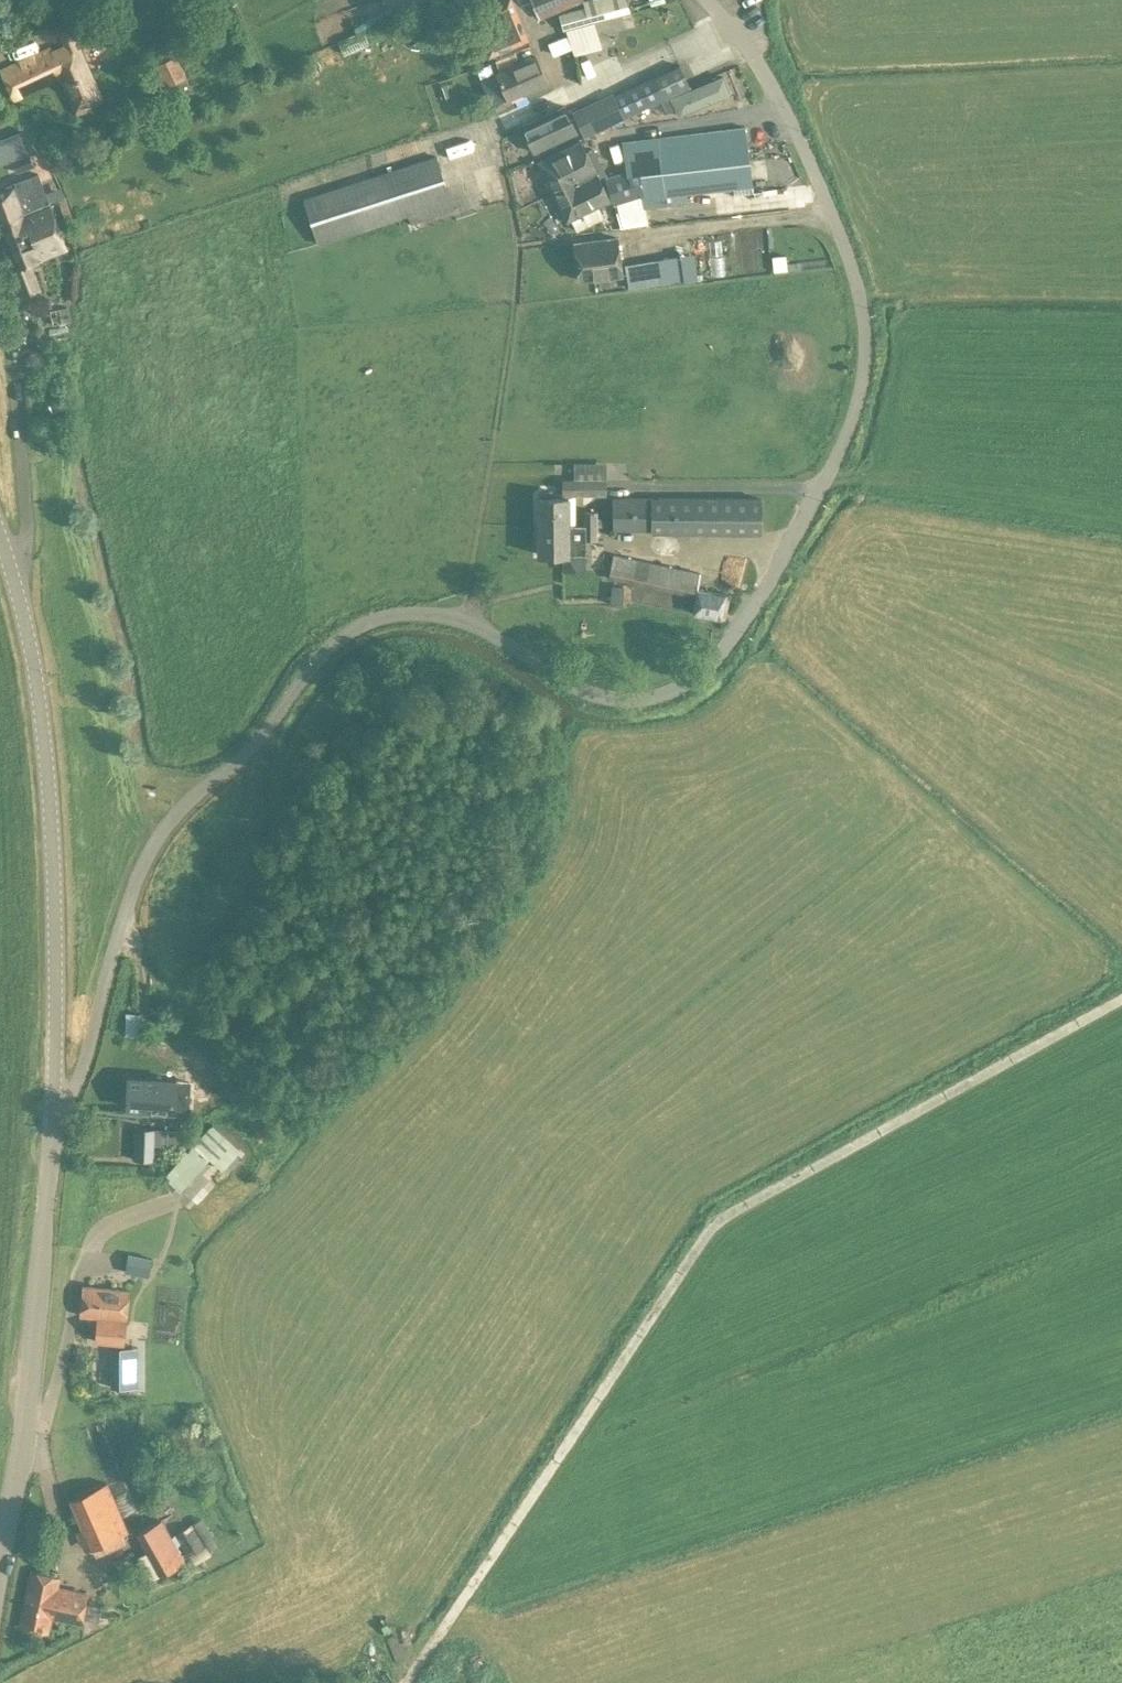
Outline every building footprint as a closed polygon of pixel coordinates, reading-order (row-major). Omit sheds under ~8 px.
[(342,7),(348,25),(372,18),(367,0),(365,0),(342,7)] [(498,59),(524,48),(522,43),(530,40),(513,0),(504,0),(472,15),(490,58),(496,55),(498,59)] [(594,23),(623,14),(619,0),(595,0),(586,3),(585,0),(532,0),(541,20),(561,12),(566,31),(567,31),(566,30),(594,23)] [(89,111),(88,107),(103,101),(78,43),(95,36),(91,26),(88,27),(83,15),(58,27),(67,47),(53,54),(51,50),(3,72),(16,100),(62,79),(79,116),(89,111)] [(568,31),(568,33),(554,38),(557,46),(571,41),(572,44),(574,49),(600,42),(594,23),(566,30),(567,31),(568,31)] [(364,31),(341,42),(340,43),(346,57),(371,46),(364,31)] [(515,66),(513,61),(518,59),(516,54),(497,62),(501,72),(498,74),(509,101),(548,84),(537,57),(515,66)] [(176,59),(161,66),(167,79),(183,72),(176,59)] [(679,68),(656,79),(655,78),(615,97),(614,95),(574,114),(585,138),(666,100),(663,95),(686,84),(687,86),(696,81),(689,64),(679,69),(679,68)] [(733,95),(725,77),(672,99),(680,118),(733,95)] [(579,134),(565,106),(522,126),(535,154),(579,134)] [(628,173),(607,179),(615,205),(623,229),(646,226),(644,208),(755,195),(746,129),(625,144),(628,173)] [(23,133),(6,139),(14,160),(18,173),(28,169),(24,156),(31,154),(23,133)] [(594,150),(587,153),(582,143),(539,164),(555,195),(604,171),(594,150)] [(320,245),(452,202),(438,158),(305,201),(320,245)] [(327,174),(359,169),(357,160),(326,165),(327,174)] [(607,176),(604,171),(555,195),(568,222),(611,202),(600,179),(607,176)] [(50,204),(39,175),(7,187),(9,192),(0,195),(0,215),(3,223),(50,204)] [(72,210),(69,201),(57,206),(60,215),(72,210)] [(51,203),(50,204),(3,223),(21,269),(13,272),(23,298),(41,291),(31,266),(42,261),(39,253),(49,249),(44,237),(61,230),(51,203)] [(627,252),(621,254),(619,239),(575,245),(581,281),(624,275),(624,276),(628,275),(630,290),(631,290),(631,292),(665,289),(665,284),(666,284),(666,283),(686,281),(683,259),(663,262),(662,260),(629,266),(627,252)] [(739,246),(719,249),(721,266),(741,263),(739,246)] [(46,312),(51,339),(51,340),(75,337),(74,332),(72,332),(71,323),(74,323),(71,308),(46,312)] [(575,477),(608,477),(608,464),(575,464),(575,477)] [(540,494),(540,499),(539,499),(539,527),(577,527),(577,496),(607,496),(607,481),(608,481),(608,477),(575,477),(575,480),(564,480),(564,499),(556,499),(556,494),(552,491),(545,492),(540,494)] [(763,500),(653,500),(614,500),(614,530),(652,531),(652,533),(763,534),(763,500)] [(604,520),(597,520),(598,513),(585,513),(585,527),(604,527),(604,520)] [(585,527),(577,527),(539,527),(539,556),(587,555),(587,541),(585,541),(585,527)] [(604,527),(585,527),(585,541),(587,541),(597,541),(597,534),(604,534),(604,527)] [(738,545),(734,576),(753,579),(758,548),(738,545)] [(613,557),(609,579),(697,597),(694,614),(726,619),(730,596),(698,589),(701,574),(613,557)] [(147,1030),(148,1006),(133,1005),(132,1029),(147,1030)] [(128,1079),(127,1108),(175,1110),(177,1081),(128,1079)] [(150,1121),(92,1123),(93,1153),(151,1151),(150,1121)] [(212,1125),(195,1144),(165,1177),(181,1191),(211,1158),(224,1170),(230,1162),(238,1170),(246,1161),(238,1154),(241,1151),(212,1125)] [(169,1148),(183,1149),(184,1129),(170,1129),(169,1148)] [(129,1254),(126,1273),(150,1278),(154,1258),(129,1254)] [(80,1317),(98,1319),(96,1343),(124,1346),(127,1321),(130,1292),(83,1287),(80,1317)] [(113,1397),(139,1397),(138,1388),(139,1388),(139,1349),(112,1349),(112,1388),(114,1388),(113,1397)] [(93,1549),(129,1532),(108,1484),(71,1500),(93,1549)] [(162,1520),(136,1535),(160,1576),(186,1562),(162,1520)] [(202,1520),(175,1535),(188,1558),(206,1548),(205,1543),(213,1538),(202,1520)] [(60,1577),(31,1572),(20,1628),(49,1634),(52,1619),(82,1625),(84,1615),(96,1618),(99,1601),(87,1599),(88,1596),(58,1589),(60,1577)]
